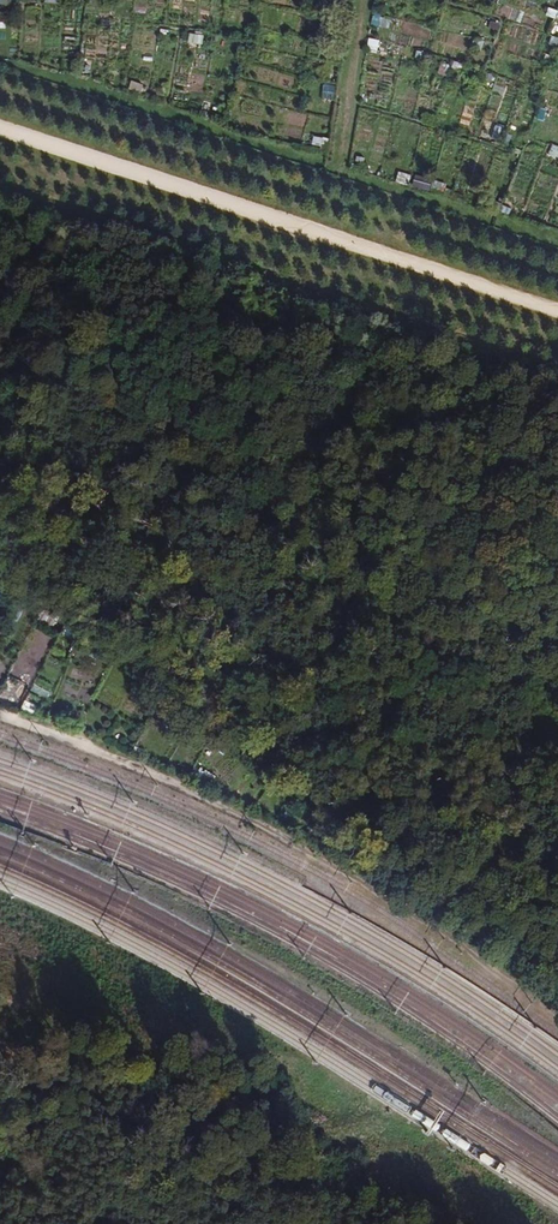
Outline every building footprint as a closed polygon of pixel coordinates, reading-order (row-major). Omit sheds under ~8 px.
[(547,16),(557,19),(557,15),(557,10),(549,7),(547,16)] [(371,23),(388,30),(392,19),(375,13),(371,23)] [(203,45),(204,35),(189,34),(189,44),(203,45)] [(368,49),(383,51),(385,41),(369,39),(368,49)] [(442,62),(439,74),(447,76),(450,64),(442,62)] [(131,80),(128,89),(144,94),(147,86),(131,80)] [(324,85),(324,100),(335,99),(335,85),(324,85)] [(312,89),(309,98),(321,101),(324,92),(312,89)] [(313,146),(329,147),(330,137),(314,136),(313,146)] [(550,154),(557,157),(557,146),(553,144),(550,154)] [(397,181),(409,185),(411,176),(399,172),(397,181)] [(213,783),(216,773),(200,769),(197,779),(213,783)]
